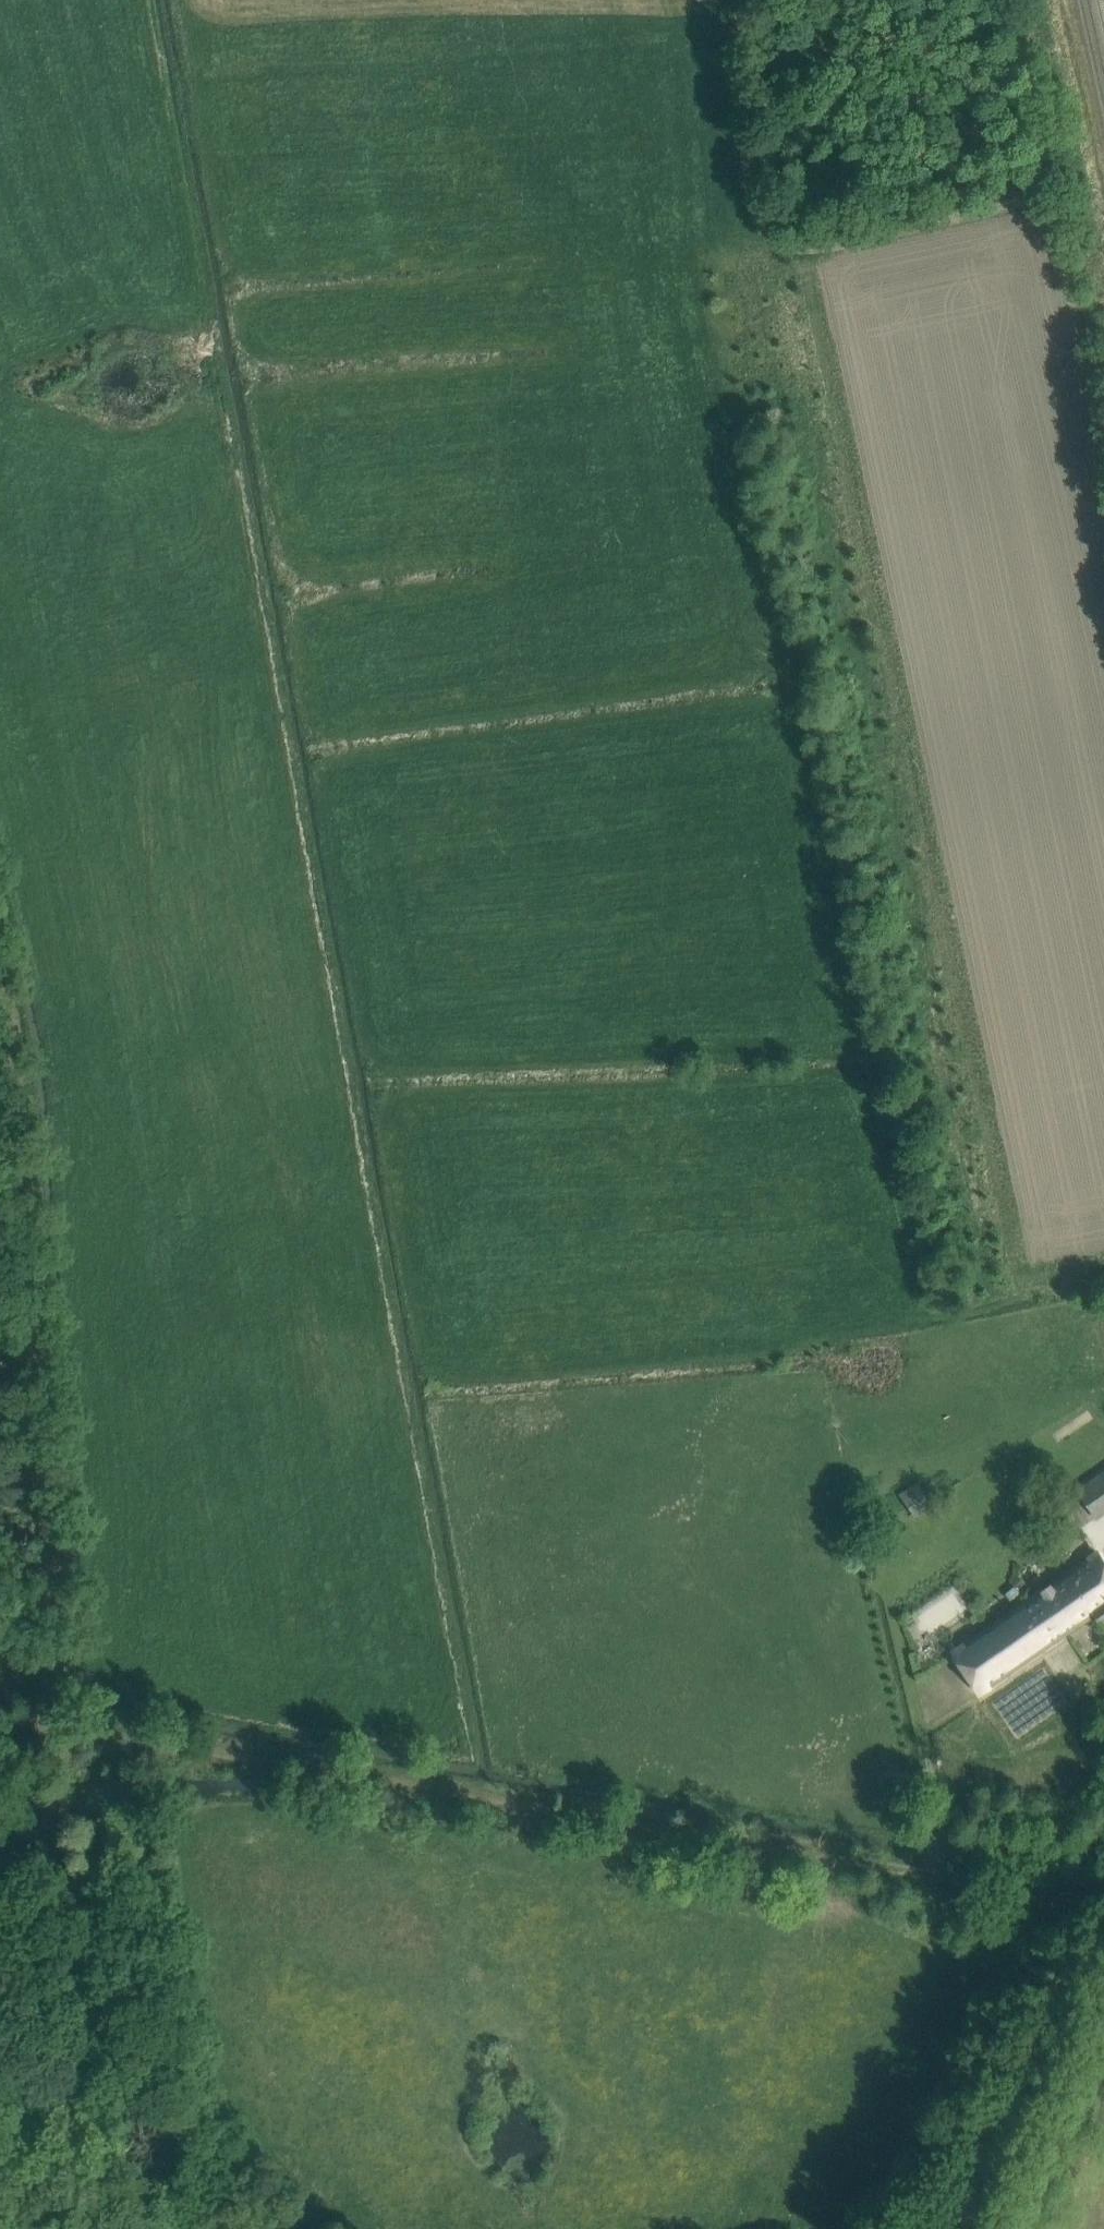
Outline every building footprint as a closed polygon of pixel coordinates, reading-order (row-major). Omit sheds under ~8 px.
[(1076,1489),(1096,1519),(1103,1513),(1103,1469),(1076,1489)] [(1099,1552),(953,1652),(980,1692),(1095,1614),(1103,1627),(1103,1561),(1099,1552)]
